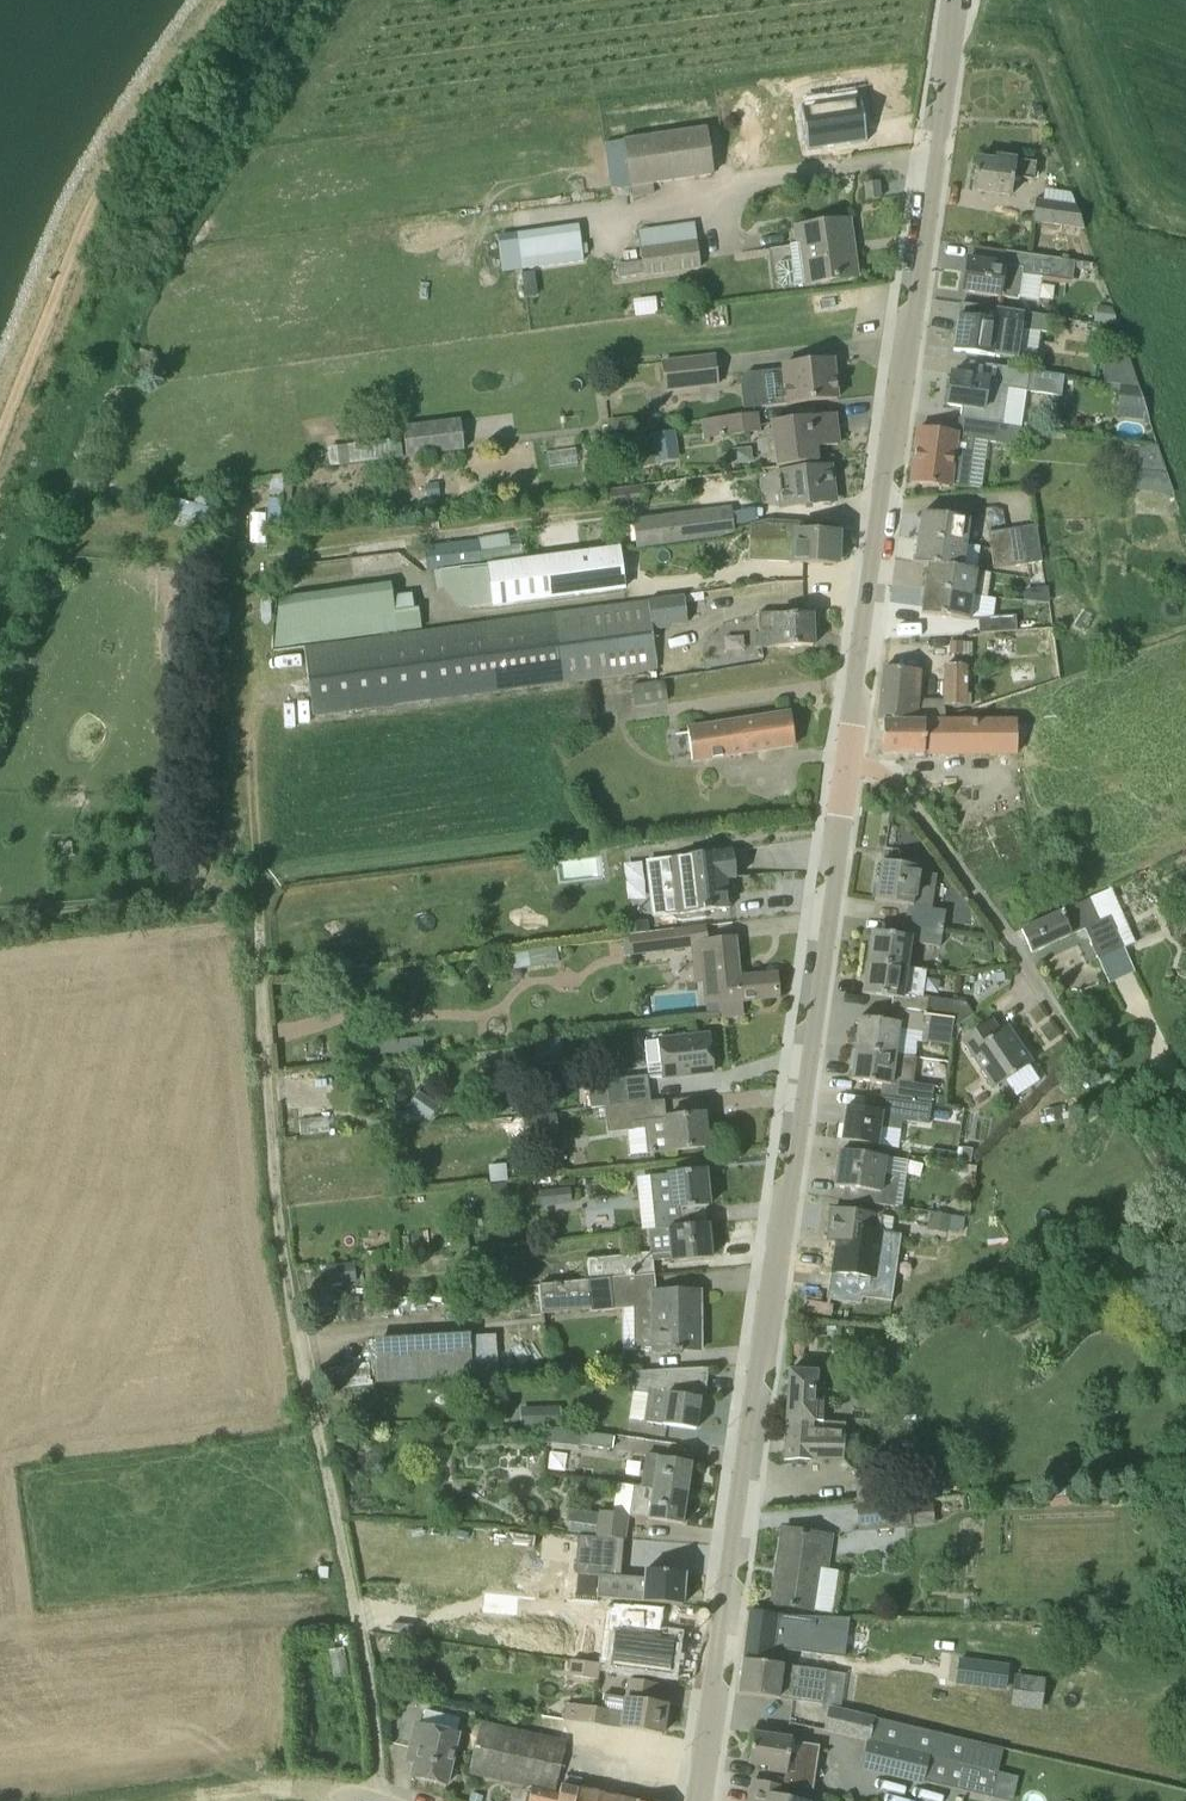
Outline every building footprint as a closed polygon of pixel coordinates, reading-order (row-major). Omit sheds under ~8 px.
[(655,195),(653,184),(713,175),(706,128),(623,140),(633,197),(655,195)] [(973,191),(1011,196),(1013,177),(1034,180),(1037,163),(997,157),(996,162),(977,159),(973,191)] [(868,200),(880,199),(878,182),(866,183),(868,200)] [(1047,186),(1046,199),(1074,200),(1074,187),(1047,186)] [(1084,229),(1076,204),(1036,199),(1033,221),(1084,229)] [(796,227),(799,245),(790,246),(795,286),(819,282),(856,277),(849,220),(796,227)] [(581,227),(499,239),(503,271),(586,259),(581,227)] [(640,247),(642,261),(617,265),(618,278),(644,275),(644,276),(700,268),(697,240),(640,247)] [(1069,262),(1066,261),(1006,252),(1004,265),(968,260),(963,292),(1000,297),(1019,299),(1023,275),(1044,278),(1044,277),(1067,280),(1069,262)] [(535,272),(523,274),(526,297),(538,296),(535,272)] [(977,305),(975,320),(959,317),(955,350),(994,356),(1018,359),(1022,329),(1045,332),(1048,316),(1011,310),(977,305)] [(1118,325),(1112,308),(1111,308),(1097,306),(1095,323),(1118,325)] [(155,381),(163,362),(147,355),(150,349),(142,346),(131,371),(155,381)] [(1128,354),(1118,353),(1117,370),(1104,369),(1103,383),(1119,385),(1139,387),(1128,354)] [(662,362),(665,390),(719,384),(716,356),(662,362)] [(782,366),(782,370),(758,373),(762,406),(786,403),(786,405),(838,399),(833,360),(782,366)] [(961,419),(965,419),(1002,425),(1008,389),(1063,398),(1066,378),(1006,368),(1003,382),(989,380),(989,379),(952,373),(947,405),(962,408),(961,419)] [(1119,385),(1119,389),(1117,408),(1147,412),(1139,387),(1119,385)] [(756,414),(704,420),(707,440),(758,433),(756,414)] [(835,414),(770,422),(775,468),(817,462),(816,448),(838,445),(835,414)] [(949,487),(949,484),(968,486),(974,440),(1019,446),(1021,428),(1002,425),(965,419),(962,435),(919,429),(912,482),(949,487)] [(465,450),(461,420),(404,426),(408,457),(465,450)] [(652,433),(656,462),(678,458),(674,430),(652,433)] [(1174,494),(1159,448),(1139,445),(1133,490),(1174,494)] [(835,501),(831,468),(785,473),(787,491),(778,492),(780,507),(835,501)] [(428,498),(441,496),(439,483),(426,485),(428,498)] [(608,492),(611,507),(648,502),(646,488),(608,492)] [(204,527),(206,500),(174,498),(172,525),(204,527)] [(719,509),(649,518),(653,546),(723,537),(719,509)] [(919,537),(966,544),(970,520),(922,513),(919,537)] [(1020,527),(1021,528),(1025,564),(1041,562),(1036,525),(1020,527)] [(1021,528),(1006,530),(1011,566),(1025,564),(1021,528)] [(1011,566),(1006,530),(990,533),(995,568),(1011,566)] [(837,564),(838,534),(794,532),(794,537),(779,537),(778,582),(823,577),(824,563),(837,564)] [(479,539),(481,548),(483,564),(486,563),(513,559),(512,551),(510,534),(479,539)] [(962,569),(963,568),(966,544),(919,537),(915,563),(929,565),(962,569)] [(513,559),(486,563),(492,605),(492,606),(625,590),(620,545),(527,558),(513,559)] [(481,548),(440,553),(442,569),(483,564),(481,548)] [(926,588),(973,595),(987,597),(991,572),(963,568),(962,569),(929,565),(926,588)] [(969,621),(973,595),(926,588),(922,614),(969,621)] [(274,648),(326,641),(319,592),(278,598),(274,648)] [(684,596),(305,647),(314,717),(657,669),(652,631),(671,628),(671,625),(687,624),(684,596)] [(760,613),(762,648),(776,647),(776,648),(813,646),(813,643),(816,643),(815,629),(812,629),(812,615),(794,615),(794,612),(760,613)] [(978,619),(979,635),(1016,631),(1014,615),(978,619)] [(191,630),(192,617),(184,616),(183,629),(191,630)] [(951,654),(962,654),(962,642),(951,642),(951,654)] [(878,721),(883,721),(947,722),(947,718),(944,718),(945,706),(966,706),(967,665),(944,665),(943,700),(919,699),(921,672),(884,668),(878,721)] [(667,702),(666,691),(664,682),(664,681),(632,686),(635,707),(667,702)] [(947,722),(883,721),(883,755),(1017,753),(1017,751),(1016,706),(996,706),(995,719),(947,718),(947,722)] [(790,713),(688,727),(692,762),(794,746),(790,713)] [(654,860),(661,917),(731,908),(727,880),(736,879),(733,850),(654,860)] [(625,857),(627,895),(648,894),(646,856),(625,857)] [(937,875),(932,875),(918,873),(919,867),(881,862),(881,863),(882,863),(876,899),(875,899),(875,901),(908,906),(905,925),(944,930),(946,911),(932,909),(937,875)] [(1032,954),(1085,930),(1099,958),(1123,947),(1116,931),(1118,930),(1111,916),(1099,921),(1090,900),(1022,930),(1032,954)] [(625,935),(629,935),(650,932),(649,921),(624,924),(625,935)] [(867,963),(911,969),(914,945),(942,948),(944,930),(905,925),(904,925),(903,936),(871,931),(871,933),(872,933),(867,963)] [(629,935),(631,954),(675,949),(672,930),(650,932),(629,935)] [(708,941),(712,981),(706,982),(708,1004),(721,1003),(722,1017),(742,1015),(741,1001),(778,997),(776,975),(738,978),(734,939),(708,941)] [(894,1011),(957,1019),(956,1027),(974,1015),(965,1002),(923,996),(926,971),(911,969),(867,963),(863,992),(862,992),(862,994),(895,999),(894,1011)] [(1001,984),(1001,982),(999,973),(985,975),(986,986),(1001,984)] [(956,1027),(957,1019),(894,1011),(892,1023),(859,1018),(858,1019),(859,1020),(855,1049),(900,1055),(902,1032),(922,1034),(922,1041),(954,1045),(956,1027)] [(992,1021),(963,1041),(995,1088),(1032,1063),(1008,1027),(1000,1032),(992,1021)] [(714,1073),(710,1033),(658,1039),(661,1078),(714,1073)] [(364,1037),(364,1052),(424,1050),(423,1036),(364,1037)] [(548,1040),(536,1042),(538,1058),(550,1056),(548,1040)] [(920,1104),(932,1105),(934,1086),(913,1083),(916,1057),(900,1055),(855,1049),(851,1079),(850,1079),(850,1080),(884,1085),(882,1098),(913,1103),(920,1104)] [(591,1109),(604,1108),(650,1102),(647,1075),(588,1082),(591,1109)] [(880,1145),(882,1127),(901,1129),(902,1120),(929,1124),(932,1105),(920,1104),(913,1103),(882,1098),(876,1097),(874,1111),(847,1107),(842,1141),(880,1145)] [(431,1099),(420,1115),(432,1123),(443,1107),(431,1099)] [(665,1100),(650,1102),(604,1108),(607,1133),(644,1129),(646,1154),(668,1151),(668,1154),(708,1147),(705,1114),(668,1120),(665,1100)] [(1061,1108),(1046,1110),(1048,1123),(1063,1120),(1061,1108)] [(523,1117),(523,1120),(525,1138),(526,1139),(559,1135),(557,1113),(523,1117)] [(511,1122),(511,1117),(490,1120),(492,1132),(512,1130),(511,1122)] [(511,1122),(512,1130),(513,1140),(525,1138),(523,1120),(511,1122)] [(972,1162),(973,1150),(964,1149),(962,1161),(972,1162)] [(840,1151),(838,1166),(835,1187),(863,1191),(861,1202),(894,1207),(899,1177),(883,1174),(885,1158),(840,1151)] [(508,1181),(506,1164),(489,1166),(491,1182),(508,1181)] [(655,1231),(664,1230),(708,1224),(706,1207),(709,1207),(705,1171),(649,1176),(655,1231)] [(542,1207),(572,1204),(570,1187),(540,1190),(542,1207)] [(827,1239),(860,1244),(858,1256),(879,1259),(890,1256),(893,1238),(874,1235),(877,1216),(831,1209),(827,1239)] [(929,1225),(948,1227),(949,1215),(931,1212),(929,1225)] [(664,1230),(655,1231),(650,1231),(652,1253),(608,1257),(610,1273),(627,1271),(628,1274),(633,1274),(633,1280),(655,1277),(653,1262),(672,1260),(672,1264),(711,1257),(708,1224),(664,1230)] [(624,1351),(640,1351),(674,1351),(674,1354),(681,1354),(681,1350),(701,1350),(701,1291),(656,1292),(655,1277),(633,1280),(633,1274),(628,1274),(627,1271),(610,1273),(608,1257),(588,1259),(590,1278),(540,1284),(543,1315),(591,1310),(591,1313),(623,1309),(624,1351)] [(950,1258),(924,1263),(925,1272),(951,1267),(950,1258)] [(357,1282),(355,1264),(327,1266),(328,1284),(357,1282)] [(417,1350),(378,1347),(377,1370),(439,1374),(441,1344),(418,1342),(417,1350)] [(636,1372),(636,1373),(634,1385),(633,1392),(652,1395),(648,1423),(696,1430),(701,1399),(704,1399),(709,1368),(636,1372)] [(634,1385),(636,1373),(628,1372),(626,1383),(634,1385)] [(817,1402),(819,1373),(789,1372),(785,1460),(844,1463),(846,1434),(823,1432),(826,1403),(817,1402)] [(533,1408),(533,1409),(533,1427),(561,1427),(561,1407),(533,1408)] [(545,1439),(611,1449),(613,1436),(560,1428),(545,1428),(545,1439)] [(641,1487),(653,1489),(687,1494),(691,1463),(645,1456),(641,1487)] [(936,1497),(950,1495),(948,1475),(934,1476),(936,1497)] [(908,1499),(918,1498),(916,1478),(903,1479),(905,1500),(908,1499)] [(653,1489),(641,1487),(633,1486),(629,1516),(649,1519),(649,1520),(682,1525),(687,1494),(653,1489)] [(1070,1505),(1068,1487),(1049,1490),(1051,1507),(1070,1505)] [(905,1500),(857,1504),(859,1530),(911,1525),(908,1499),(905,1500)] [(624,1540),(628,1514),(599,1510),(598,1513),(569,1508),(567,1522),(596,1526),(595,1536),(624,1540)] [(773,1604),(815,1610),(821,1570),(829,1571),(834,1537),(783,1529),(773,1604)] [(548,1566),(566,1569),(569,1548),(552,1545),(548,1566)] [(685,1574),(645,1570),(644,1584),(564,1577),(562,1595),(584,1596),(584,1598),(683,1606),(685,1574)] [(608,1608),(601,1663),(672,1673),(676,1639),(662,1638),(666,1607),(632,1603),(632,1611),(608,1608)] [(750,1611),(743,1661),(771,1665),(771,1664),(776,1633),(790,1635),(790,1638),(809,1641),(812,1619),(793,1617),(750,1611)] [(887,1679),(930,1681),(931,1659),(888,1657),(887,1679)] [(601,1664),(570,1660),(568,1675),(599,1680),(601,1664)] [(771,1665),(743,1661),(739,1694),(800,1702),(800,1700),(822,1704),(826,1671),(771,1664),(771,1665)] [(630,1680),(627,1698),(607,1695),(604,1696),(602,1709),(566,1703),(564,1720),(662,1735),(664,1720),(667,1718),(668,1711),(666,1708),(667,1705),(655,1703),(658,1684),(630,1680)] [(823,1729),(868,1739),(870,1740),(875,1717),(828,1706),(823,1729)] [(561,1785),(559,1794),(554,1793),(566,1741),(480,1722),(469,1773),(532,1788),(529,1800),(630,1800),(561,1785)] [(299,1739),(313,1739),(313,1723),(299,1723),(299,1739)] [(459,1734),(416,1724),(411,1748),(418,1749),(412,1777),(446,1785),(459,1734)] [(749,1764),(770,1767),(769,1770),(807,1775),(811,1742),(754,1733),(749,1764)] [(870,1740),(868,1739),(860,1769),(923,1784),(925,1774),(959,1782),(964,1762),(870,1740)] [(750,1800),(801,1800),(783,1797),(785,1789),(754,1782),(750,1800)] [(472,1792),(469,1800),(482,1800),(484,1796),(472,1792)]
